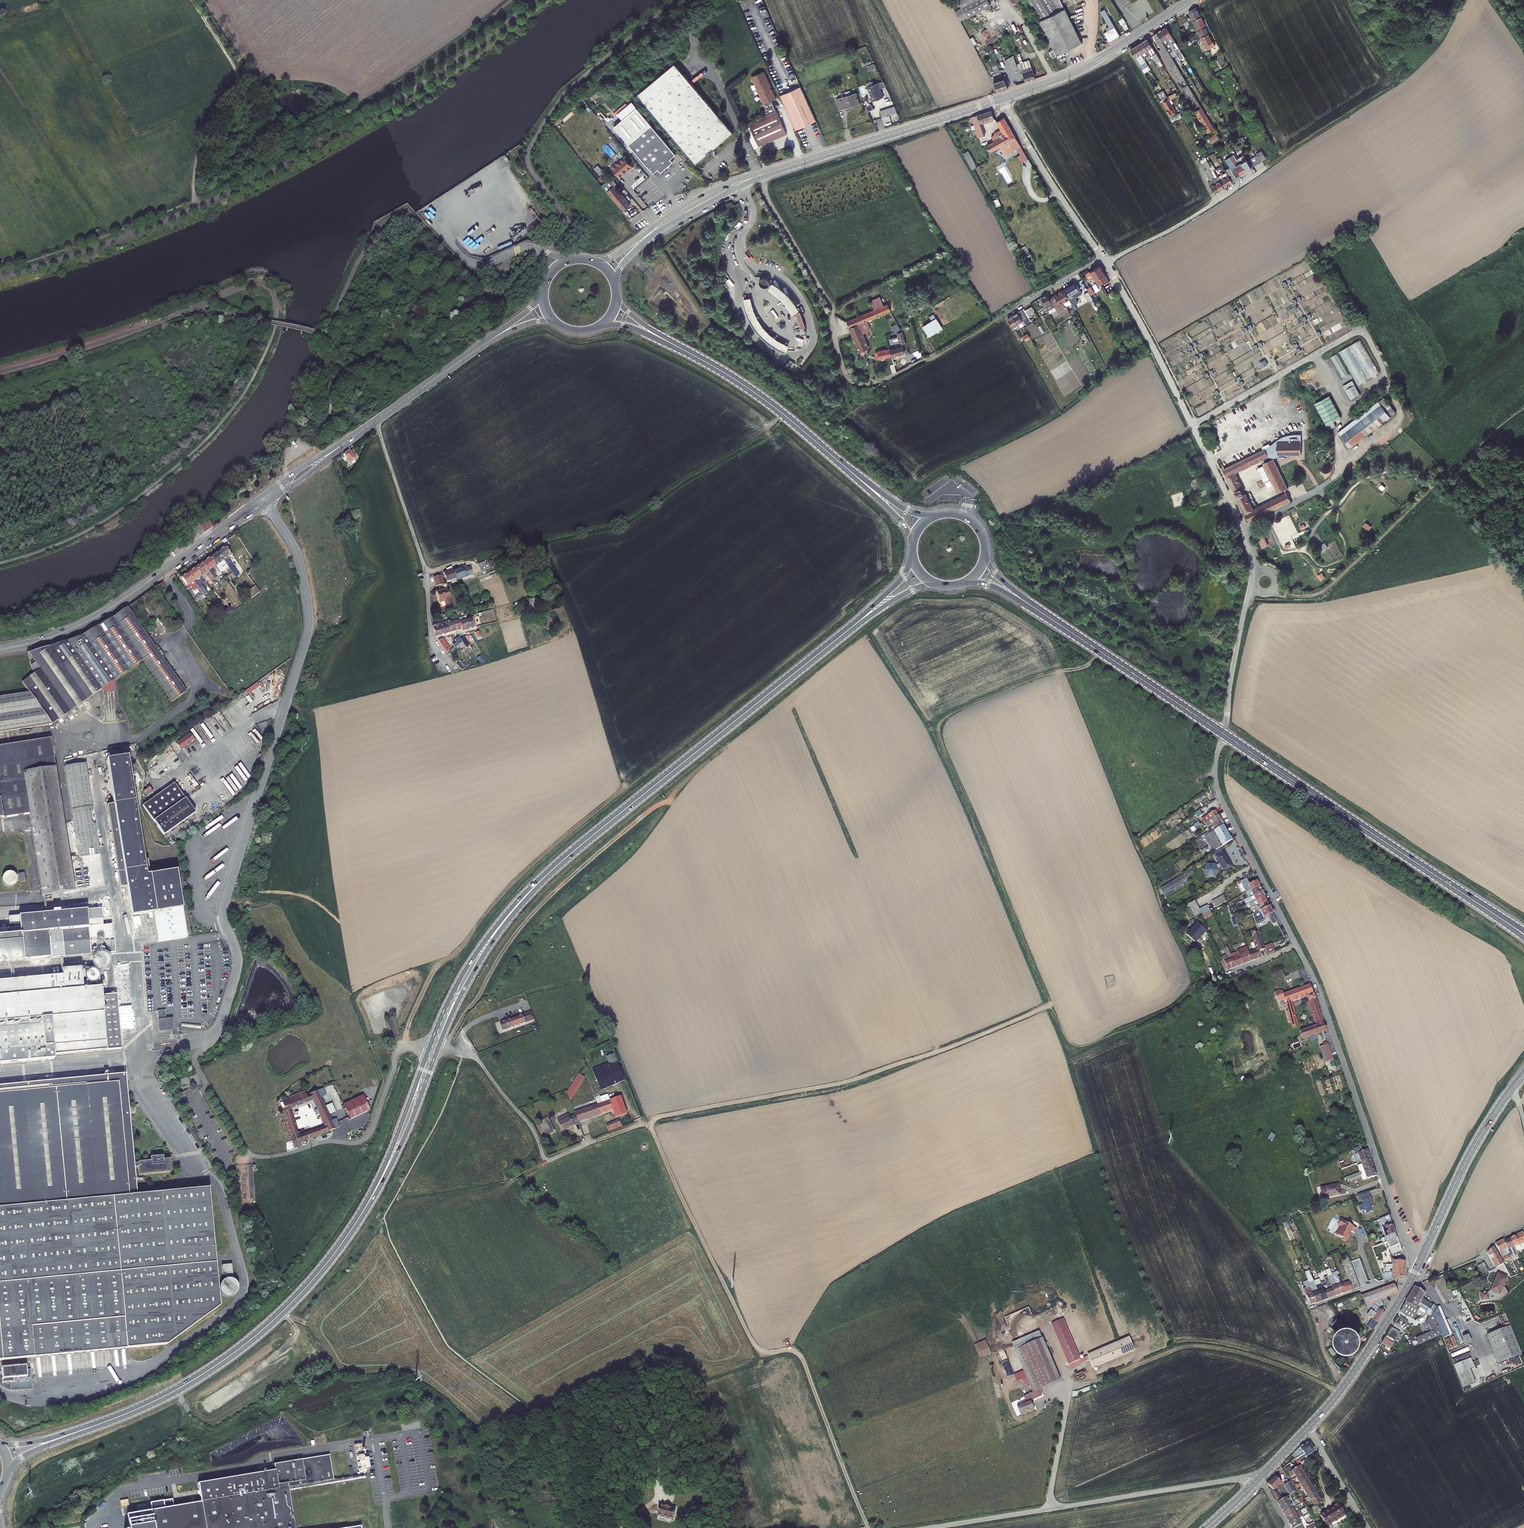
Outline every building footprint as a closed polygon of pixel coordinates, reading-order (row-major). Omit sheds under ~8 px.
[(993,0),(974,0),(961,7),(954,10),(960,21),(995,2),(993,0)] [(1054,49),(1057,55),(1081,42),(1060,0),(1029,0),(1046,35),(1047,37),(1043,39),(1047,48),(1052,46),(1053,47),(1050,48),(1051,50),(1054,49)] [(1196,7),(1188,12),(1192,20),(1200,16),(1196,7)] [(1107,30),(1104,32),(1109,42),(1120,36),(1104,9),(1101,11),(1109,26),(1106,28),(1107,30)] [(1200,16),(1192,20),(1197,30),(1207,24),(1205,19),(1202,20),(1200,16)] [(1190,26),(1187,20),(1183,22),(1183,24),(1181,25),(1183,29),(1190,26)] [(1207,24),(1197,30),(1200,37),(1209,33),(1211,32),(1207,24)] [(1166,27),(1161,30),(1167,39),(1171,36),(1166,27)] [(1172,59),(1177,56),(1170,45),(1167,39),(1161,30),(1157,32),(1172,59)] [(1153,35),(1161,49),(1158,51),(1207,133),(1214,129),(1172,59),(1157,32),(1153,35)] [(1215,46),(1209,33),(1200,37),(1207,50),(1215,46)] [(1147,39),(1141,42),(1149,54),(1154,51),(1147,39)] [(1141,42),(1136,46),(1144,58),(1149,55),(1149,54),(1141,42)] [(1175,42),(1170,45),(1177,56),(1182,53),(1175,42)] [(1130,49),(1139,65),(1145,61),(1144,58),(1136,46),(1130,49)] [(1160,61),(1156,53),(1152,55),(1156,63),(1160,61)] [(1004,60),(1007,65),(1009,65),(1012,74),(1022,70),(1020,63),(1015,55),(1004,60)] [(1035,78),(1029,60),(1020,63),(1022,70),(1026,81),(1035,78)] [(640,94),(699,163),(710,154),(711,155),(713,156),(715,155),(717,154),(718,153),(718,151),(718,149),(717,148),(736,132),(678,63),(640,94)] [(764,69),(755,73),(769,103),(773,101),(776,100),(773,95),(776,94),(764,69)] [(1001,72),(990,76),(998,91),(1007,88),(1006,85),(1010,84),(1005,74),(1002,75),(1001,72)] [(886,80),(876,84),(881,98),(887,96),(883,87),(889,85),(886,80)] [(875,101),(881,98),(876,84),(870,87),(875,101)] [(803,87),(782,96),(797,131),(819,121),(803,87)] [(1156,94),(1160,100),(1167,97),(1163,90),(1156,94)] [(1174,92),(1167,97),(1160,100),(1158,101),(1160,103),(1161,103),(1172,122),(1184,115),(1183,113),(1182,114),(1180,111),(1176,113),(1172,104),(1173,103),(1171,99),(1177,96),(1174,92)] [(862,103),(859,93),(839,100),(842,110),(862,103)] [(769,109),(771,114),(778,111),(773,101),(769,103),(772,108),(769,109)] [(896,103),(885,108),(887,115),(899,109),(896,103)] [(636,108),(613,127),(652,173),(657,169),(660,173),(673,162),(670,158),(675,154),(636,108)] [(778,111),(771,114),(751,123),(762,146),(789,134),(778,110),(778,111)] [(982,138),(987,136),(988,134),(985,124),(985,122),(997,118),(995,110),(975,117),(982,138)] [(1024,146),(1007,118),(1000,122),(1003,126),(1004,129),(1005,130),(998,134),(998,135),(995,137),(997,141),(997,142),(996,142),(994,143),(993,143),(993,144),(990,145),(994,152),(1003,147),(1008,155),(1017,150),(1024,146)] [(1212,143),(1219,138),(1216,134),(1209,138),(1212,143)] [(1024,146),(1017,150),(1024,162),(1031,158),(1024,146)] [(1257,153),(1258,155),(1262,161),(1266,158),(1261,151),(1257,153)] [(1235,164),(1236,164),(1242,174),(1246,172),(1241,163),(1240,163),(1238,158),(1236,160),(1232,153),(1228,155),(1230,157),(1225,160),(1230,167),(1236,178),(1241,175),(1235,164)] [(969,157),(976,170),(979,168),(978,163),(976,159),(977,158),(975,154),(974,155),(973,155),(969,157)] [(1241,163),(1246,172),(1251,169),(1250,168),(1247,161),(1246,160),(1243,155),(1238,158),(1240,163),(1241,163)] [(619,165),(617,163),(612,167),(621,178),(625,174),(628,171),(630,173),(635,169),(627,159),(619,165)] [(1215,194),(1220,191),(1211,178),(1213,176),(1209,168),(1211,167),(1208,163),(1207,161),(1202,164),(1201,165),(1210,181),(1208,183),(1215,194)] [(1220,191),(1224,188),(1218,178),(1214,171),(1216,170),(1211,162),(1208,163),(1211,167),(1209,168),(1213,176),(1211,178),(1220,191)] [(598,165),(594,168),(600,175),(604,171),(598,165)] [(1236,178),(1230,167),(1226,170),(1232,180),(1236,178)] [(1219,176),(1218,178),(1224,188),(1233,183),(1226,172),(1220,177),(1219,176)] [(632,204),(616,185),(618,184),(613,177),(604,185),(625,210),(632,204)] [(1056,199),(1053,193),(1042,200),(1045,205),(1056,199)] [(1107,282),(1111,289),(1115,286),(1111,280),(1111,279),(1103,266),(1089,274),(1092,279),(1095,277),(1095,278),(1097,277),(1102,285),(1107,282)] [(500,272),(493,278),(497,282),(504,276),(500,272)] [(766,278),(765,279),(764,280),(764,281),(764,282),(764,283),(764,284),(765,285),(766,286),(768,287),(770,287),(771,287),(772,287),(773,286),(774,285),(774,284),(774,283),(774,282),(773,281),(773,280),(771,279),(770,278),(768,278),(767,278),(766,278)] [(784,288),(779,285),(777,283),(773,289),(774,290),(779,293),(782,296),(786,300),(789,304),(793,308),(795,312),(797,315),(803,311),(801,307),(798,303),(795,299),(791,295),(788,292),(784,288)] [(1079,283),(1067,290),(1074,303),(1075,305),(1077,304),(1078,305),(1079,304),(1077,301),(1078,300),(1075,294),(1078,292),(1077,292),(1080,290),(1083,295),(1084,296),(1085,295),(1079,283)] [(1096,285),(1090,288),(1090,289),(1094,295),(1100,291),(1096,285)] [(1067,290),(1057,295),(1062,305),(1067,314),(1070,318),(1075,316),(1069,306),(1074,303),(1067,290)] [(1050,294),(1044,297),(1051,311),(1056,308),(1058,307),(1062,305),(1057,295),(1052,298),(1050,294)] [(1051,311),(1044,297),(1042,299),(1046,307),(1044,308),(1046,313),(1051,311)] [(791,352),(793,346),(789,344),(785,342),(781,340),(778,337),(775,334),(771,331),(769,328),(766,325),(763,321),(761,317),(759,313),(758,309),(756,305),(755,301),(755,298),(748,299),(749,303),(750,307),(751,312),(753,316),(755,320),(757,324),(760,328),(763,332),(766,335),(769,339),(773,342),(776,344),(780,347),(785,349),(789,351),(791,352)] [(873,328),(870,321),(894,310),(891,304),(850,322),(863,352),(872,348),(864,331),(873,328)] [(1067,314),(1062,305),(1058,307),(1063,316),(1067,314)] [(1035,307),(1030,309),(1033,315),(1035,314),(1035,315),(1039,313),(1035,307)] [(1015,316),(1023,328),(1032,322),(1025,310),(1015,316)] [(804,312),(799,314),(805,329),(809,328),(804,312)] [(1023,328),(1015,316),(1010,319),(1020,337),(1022,340),(1026,338),(1024,336),(1020,329),(1023,328)] [(926,327),(932,336),(945,328),(939,318),(926,327)] [(893,339),(895,348),(878,352),(880,359),(908,352),(906,345),(909,345),(906,331),(900,324),(894,326),(897,334),(899,333),(900,337),(893,339)] [(1382,372),(1363,339),(1342,351),(1361,384),(1382,372)] [(1351,373),(1340,353),(1333,357),(1344,377),(1351,373)] [(1355,380),(1345,385),(1354,399),(1363,394),(1355,380)] [(1344,417),(1332,395),(1318,402),(1331,429),(1338,425),(1336,421),(1344,417)] [(1398,412),(1387,397),(1381,401),(1393,416),(1398,412)] [(1393,416),(1381,401),(1341,432),(1353,447),(1393,416)] [(1224,470),(1249,522),(1290,501),(1287,494),(1253,511),(1234,473),(1268,456),(1270,461),(1263,464),(1278,493),(1288,488),(1273,459),(1277,457),(1280,462),(1293,455),(1301,455),(1301,450),(1301,435),(1291,435),(1285,437),(1279,440),(1271,446),(1270,446),(1269,447),(1268,444),(1263,447),(1265,449),(1263,450),(1224,470)] [(347,455),(347,456),(341,460),(342,461),(347,458),(353,466),(354,465),(356,464),(355,463),(359,460),(357,457),(360,454),(356,449),(353,452),(352,451),(347,455)] [(1203,486),(1199,477),(1192,481),(1197,490),(1203,486)] [(204,533),(205,533),(213,527),(208,519),(199,525),(200,527),(201,527),(204,533)] [(1365,526),(1371,530),(1374,526),(1368,522),(1365,526)] [(195,539),(205,533),(204,533),(201,527),(191,534),(195,539)] [(1265,534),(1258,537),(1264,548),(1270,545),(1265,534)] [(1325,541),(1320,545),(1323,550),(1329,546),(1325,541)] [(230,562),(227,558),(230,556),(224,548),(218,552),(232,573),(235,577),(238,575),(231,566),(230,567),(228,564),(230,562)] [(226,570),(229,575),(232,573),(218,552),(211,557),(217,565),(216,566),(221,574),(226,570)] [(215,573),(212,568),(215,566),(209,558),(203,563),(217,583),(219,581),(216,577),(213,574),(215,573)] [(484,572),(494,568),(492,564),(489,565),(488,562),(482,564),(484,572)] [(215,584),(217,583),(203,563),(196,568),(202,576),(205,573),(208,577),(211,581),(214,585),(215,584)] [(466,568),(457,571),(460,579),(460,581),(476,575),(474,568),(470,569),(469,566),(465,567),(466,568)] [(204,580),(201,576),(200,576),(195,568),(188,573),(205,597),(208,595),(200,583),(204,580)] [(451,572),(447,573),(450,582),(460,579),(457,571),(456,568),(450,570),(451,572)] [(1323,572),(1319,576),(1322,580),(1327,577),(1323,572)] [(197,591),(204,599),(205,598),(205,597),(188,573),(182,578),(190,590),(192,589),(195,587),(197,591)] [(444,576),(437,578),(440,587),(446,585),(445,580),(444,576)] [(257,585),(251,590),(256,596),(262,591),(257,585)] [(455,605),(451,589),(440,592),(443,603),(448,601),(449,607),(455,605)] [(84,634),(78,638),(29,653),(70,712),(118,677),(125,672),(142,659),(172,702),(186,691),(161,657),(163,655),(156,645),(154,646),(127,607),(113,617),(98,626),(84,634)] [(467,618),(471,630),(480,628),(477,617),(470,619),(469,617),(467,618)] [(471,630),(467,618),(462,619),(465,630),(465,632),(471,630)] [(465,630),(462,619),(456,620),(457,623),(460,632),(465,630)] [(454,633),(452,624),(451,622),(442,625),(445,636),(454,633)] [(436,628),(439,637),(445,636),(442,625),(436,626),(437,628),(436,628)] [(468,637),(464,640),(467,645),(469,649),(473,646),(472,645),(471,643),(468,638),(468,637)] [(463,638),(458,640),(460,645),(462,648),(467,645),(464,640),(463,638)] [(446,639),(442,641),(447,649),(450,653),(454,650),(446,639)] [(48,725),(52,725),(52,724),(70,712),(29,653),(27,654),(33,675),(21,683),(29,693),(0,697),(0,733),(48,725)] [(49,730),(48,725),(0,733),(0,737),(49,730)] [(175,743),(180,750),(195,740),(190,733),(175,743)] [(29,814),(31,827),(63,823),(50,739),(0,747),(0,818),(29,814)] [(176,870),(146,875),(127,756),(106,760),(113,805),(107,805),(120,887),(126,887),(131,916),(152,913),(156,942),(187,938),(176,870)] [(105,886),(86,763),(65,766),(73,822),(84,889),(105,886)] [(187,802),(190,800),(187,796),(185,798),(174,783),(142,805),(164,835),(195,813),(187,802)] [(1219,810),(1205,819),(1208,823),(1222,815),(1219,810)] [(1222,815),(1208,823),(1211,828),(1224,820),(1222,815)] [(1224,820),(1211,828),(1212,830),(1210,832),(1211,833),(1205,837),(1206,838),(1212,835),(1227,825),(1224,820)] [(42,895),(74,891),(63,823),(31,827),(42,895)] [(1212,835),(1206,838),(1206,839),(1207,841),(1208,840),(1209,839),(1210,840),(1222,833),(1225,839),(1233,835),(1227,825),(1212,835)] [(1224,870),(1226,869),(1227,871),(1235,867),(1231,861),(1232,861),(1227,852),(1226,852),(1221,855),(1219,856),(1224,865),(1222,866),(1224,870)] [(1222,871),(1224,870),(1222,866),(1220,867),(1219,866),(1211,866),(1208,872),(1211,879),(1219,879),(1223,873),(1222,871)] [(8,873),(8,885),(22,885),(21,872),(8,873)] [(1164,897),(1191,881),(1187,874),(1160,890),(1164,897)] [(1241,889),(1244,888),(1241,883),(1247,879),(1238,883),(1241,889)] [(1241,883),(1244,888),(1250,885),(1247,879),(1241,883)] [(1246,893),(1260,886),(1258,881),(1250,885),(1244,888),(1246,893)] [(1260,886),(1246,893),(1245,894),(1248,899),(1262,891),(1260,886)] [(1262,891),(1248,899),(1244,900),(1247,906),(1249,904),(1265,897),(1262,891)] [(1224,896),(1212,902),(1216,908),(1227,902),(1224,896)] [(1265,897),(1249,904),(1252,909),(1254,908),(1267,902),(1265,897)] [(1189,905),(1194,914),(1200,910),(1196,901),(1189,905)] [(1267,902),(1254,908),(1255,910),(1256,909),(1258,913),(1270,907),(1267,902)] [(1270,907),(1258,913),(1254,915),(1258,924),(1265,920),(1264,918),(1273,914),(1270,907)] [(87,909),(88,920),(102,919),(101,908),(87,909)] [(19,928),(0,930),(0,936),(88,928),(88,920),(87,909),(18,916),(19,928)] [(1273,916),(1266,919),(1270,926),(1276,923),(1273,916)] [(100,925),(103,953),(115,952),(113,924),(100,925)] [(1196,939),(1203,931),(1198,927),(1191,935),(1196,939)] [(91,954),(88,928),(0,936),(0,962),(91,954)] [(1252,951),(1249,952),(1251,961),(1260,958),(1259,954),(1266,952),(1259,932),(1252,934),(1257,949),(1252,951)] [(1272,944),(1265,946),(1268,955),(1275,952),(1272,944)] [(1239,956),(1243,964),(1251,961),(1249,952),(1247,947),(1237,951),(1239,956)] [(1227,969),(1228,970),(1235,967),(1232,959),(1230,955),(1228,951),(1227,948),(1223,949),(1226,956),(1221,958),(1222,960),(1224,962),(1227,969)] [(1239,956),(1232,959),(1235,967),(1243,964),(1239,956)] [(54,1058),(53,1055),(121,1049),(116,994),(101,995),(100,987),(83,989),(81,968),(61,970),(62,976),(0,982),(0,1064),(54,1058)] [(1111,987),(1118,985),(1116,975),(1108,977),(1111,987)] [(1289,991),(1288,988),(1274,992),(1279,1007),(1282,1006),(1286,1004),(1294,1025),(1295,1028),(1299,1026),(1291,1003),(1307,997),(1314,994),(1311,985),(1291,992),(1290,991),(1289,991)] [(1327,1032),(1316,999),(1309,1002),(1318,1026),(1300,1032),(1303,1040),(1321,1034),(1324,1033),(1327,1032)] [(1290,1026),(1294,1025),(1286,1004),(1282,1006),(1290,1026)] [(517,1018),(520,1026),(537,1020),(534,1012),(517,1018)] [(162,1013),(155,1013),(156,1023),(160,1023),(160,1031),(167,1031),(166,1024),(162,1025),(162,1017),(163,1017),(162,1013)] [(517,1018),(504,1023),(507,1031),(520,1026),(517,1018)] [(1323,1047),(1328,1061),(1336,1058),(1331,1044),(1323,1047)] [(604,1090),(628,1080),(621,1063),(617,1054),(610,1057),(613,1063),(596,1071),(604,1090)] [(1230,1056),(1230,1066),(1238,1066),(1238,1056),(1230,1056)] [(166,1344),(220,1305),(209,1188),(137,1195),(135,1168),(134,1163),(125,1074),(0,1085),(0,1360),(166,1344)] [(570,1093),(573,1100),(584,1083),(579,1080),(570,1093)] [(282,1109),(294,1148),(301,1146),(300,1142),(308,1139),(307,1133),(298,1136),(290,1109),(313,1101),(325,1126),(311,1131),(313,1137),(336,1129),(335,1129),(339,1127),(336,1118),(331,1120),(329,1115),(336,1111),(332,1103),(329,1104),(324,1095),(325,1094),(323,1088),(318,1091),(306,1096),(305,1091),(281,1101),(284,1108),(282,1109)] [(343,1105),(350,1119),(370,1110),(363,1095),(343,1105)] [(582,1122),(616,1109),(619,1118),(630,1114),(624,1097),(613,1101),(611,1095),(599,1099),(601,1105),(578,1113),(579,1115),(582,1122)] [(574,1117),(572,1114),(561,1120),(566,1131),(580,1124),(577,1116),(574,1117)] [(552,1118),(543,1122),(550,1135),(558,1131),(552,1118)] [(612,1132),(625,1126),(623,1120),(609,1125),(612,1132)] [(1370,1158),(1367,1150),(1362,1152),(1358,1153),(1360,1159),(1358,1160),(1359,1163),(1370,1158)] [(151,1160),(138,1161),(138,1163),(139,1167),(139,1175),(172,1172),(170,1158),(163,1159),(163,1155),(151,1156),(151,1160)] [(1361,1172),(1373,1167),(1370,1158),(1359,1163),(1357,1163),(1358,1166),(1359,1165),(1361,1172)] [(1364,1180),(1376,1176),(1373,1167),(1361,1172),(1345,1178),(1345,1181),(1362,1175),(1364,1180)] [(1339,1184),(1321,1188),(1323,1197),(1332,1195),(1332,1196),(1341,1194),(1339,1184)] [(1369,1193),(1359,1196),(1360,1201),(1362,1201),(1363,1205),(1359,1206),(1361,1211),(1365,1210),(1366,1211),(1364,1211),(1365,1214),(1372,1212),(1371,1208),(1374,1207),(1369,1193)] [(1387,1242),(1398,1238),(1390,1215),(1380,1220),(1386,1237),(1382,1239),(1383,1243),(1387,1242)] [(1335,1234),(1347,1240),(1352,1232),(1354,1233),(1357,1228),(1340,1219),(1338,1224),(1340,1225),(1335,1234)] [(1513,1238),(1517,1247),(1523,1244),(1523,1233),(1513,1238)] [(1389,1249),(1400,1244),(1398,1238),(1387,1242),(1389,1249)] [(1517,1247),(1513,1238),(1507,1241),(1512,1253),(1513,1255),(1515,1254),(1517,1257),(1521,1255),(1517,1247)] [(1512,1253),(1507,1241),(1507,1240),(1499,1244),(1506,1257),(1508,1261),(1513,1259),(1511,1254),(1512,1253)] [(1391,1255),(1402,1250),(1400,1244),(1389,1249),(1388,1249),(1391,1255)] [(1499,1268),(1507,1264),(1501,1254),(1501,1253),(1497,1246),(1491,1252),(1499,1268)] [(1344,1293),(1352,1290),(1349,1282),(1341,1260),(1338,1253),(1331,1256),(1336,1269),(1339,1275),(1337,1275),(1338,1278),(1344,1293)] [(1341,1260),(1349,1282),(1352,1290),(1358,1288),(1360,1288),(1348,1257),(1341,1260)] [(1403,1269),(1404,1261),(1392,1261),(1392,1265),(1381,1265),(1381,1260),(1377,1260),(1377,1262),(1376,1262),(1380,1271),(1386,1268),(1403,1269)] [(1487,1263),(1482,1266),(1486,1274),(1492,1271),(1487,1263)] [(1383,1282),(1391,1279),(1403,1277),(1403,1269),(1386,1268),(1380,1271),(1383,1282)] [(1332,1276),(1339,1295),(1344,1293),(1338,1278),(1337,1275),(1339,1275),(1336,1269),(1331,1271),(1332,1276)] [(1316,1303),(1321,1301),(1316,1287),(1309,1270),(1304,1273),(1307,1281),(1316,1303)] [(1503,1295),(1511,1278),(1501,1274),(1494,1291),(1503,1295)] [(1330,1282),(1335,1296),(1339,1295),(1332,1276),(1328,1277),(1330,1282)] [(229,1278),(227,1278),(225,1279),(224,1280),(222,1281),(222,1282),(221,1284),(221,1286),(221,1288),(222,1289),(223,1291),(225,1292),(226,1292),(228,1292),(230,1292),(232,1292),(233,1290),(234,1289),(235,1288),(235,1286),(235,1284),(235,1282),(234,1281),(232,1280),(231,1279),(229,1278)] [(1310,1305),(1316,1303),(1307,1281),(1304,1283),(1306,1288),(1304,1289),(1310,1305)] [(1322,1285),(1327,1299),(1335,1296),(1330,1282),(1322,1285)] [(1395,1284),(1378,1292),(1382,1300),(1398,1293),(1395,1284)] [(1316,1287),(1321,1301),(1327,1299),(1322,1285),(1316,1287)] [(1428,1309),(1431,1310),(1433,1316),(1438,1308),(1434,1305),(1432,1303),(1431,1304),(1422,1299),(1426,1293),(1415,1287),(1409,1297),(1428,1309)] [(1450,1288),(1441,1291),(1444,1300),(1453,1297),(1450,1288)] [(1364,1298),(1367,1304),(1373,1302),(1380,1307),(1384,1305),(1382,1300),(1378,1292),(1364,1298)] [(1428,1309),(1409,1297),(1405,1303),(1418,1310),(1420,1308),(1426,1312),(1428,1309)] [(1380,1307),(1373,1302),(1367,1304),(1371,1311),(1380,1307)] [(1418,1310),(1405,1303),(1400,1311),(1413,1319),(1415,1316),(1418,1310)] [(1030,1306),(1005,1317),(1008,1324),(1033,1314),(1030,1306)] [(1368,1326),(1374,1330),(1386,1312),(1381,1308),(1380,1309),(1379,1308),(1380,1307),(1371,1311),(1368,1315),(1373,1319),(1368,1326)] [(1444,1321),(1438,1308),(1433,1316),(1437,1324),(1444,1321)] [(1428,1309),(1426,1312),(1425,1314),(1429,1317),(1426,1322),(1427,1326),(1429,1325),(1432,1331),(1436,1336),(1441,1334),(1437,1324),(1433,1316),(1431,1310),(1428,1309)] [(1054,1323),(1071,1364),(1083,1359),(1066,1318),(1054,1323)] [(1444,1321),(1437,1324),(1441,1334),(1443,1338),(1451,1335),(1446,1320),(1444,1321)] [(1510,1326),(1486,1336),(1500,1365),(1521,1354),(1510,1326)] [(1416,1338),(1419,1344),(1436,1336),(1432,1331),(1430,1332),(1416,1338)] [(1467,1334),(1461,1336),(1464,1345),(1471,1342),(1467,1334)] [(1387,1335),(1382,1343),(1391,1348),(1396,1341),(1387,1335)] [(1129,1336),(1086,1353),(1092,1367),(1135,1350),(1129,1336)] [(1045,1337),(1018,1349),(1036,1391),(1063,1379),(1045,1337)] [(1356,1359),(1359,1355),(1360,1350),(1359,1345),(1356,1340),(1352,1338),(1347,1337),(1342,1338),(1338,1340),(1334,1345),(1334,1350),(1335,1355),(1337,1359),(1342,1362),(1347,1363),(1352,1362),(1356,1359)] [(985,1339),(974,1344),(980,1357),(991,1352),(985,1339)] [(1471,1371),(1457,1375),(1463,1389),(1476,1383),(1471,1371)] [(1020,1405),(1024,1415),(1037,1409),(1033,1400),(1045,1395),(1042,1389),(1027,1395),(1029,1401),(1020,1405)] [(361,1442),(353,1444),(355,1454),(353,1455),(356,1472),(368,1470),(364,1448),(362,1448),(361,1442)] [(1300,1456),(1316,1446),(1313,1442),(1314,1442),(1311,1442),(1303,1447),(1297,1452),(1300,1456)] [(1316,1446),(1300,1456),(1303,1460),(1318,1450),(1316,1446)] [(200,1481),(203,1499),(154,1507),(156,1520),(157,1527),(298,1527),(291,1484),(336,1477),(332,1452),(276,1461),(277,1467),(200,1481)] [(1298,1474),(1299,1476),(1307,1472),(1303,1465),(1292,1472),(1295,1476),(1298,1474)] [(149,1471),(138,1472),(139,1480),(149,1479),(149,1471)] [(1299,1476),(1303,1483),(1311,1478),(1307,1472),(1299,1476)] [(1278,1476),(1270,1483),(1277,1490),(1285,1483),(1278,1476)] [(1315,1485),(1311,1478),(1303,1483),(1307,1489),(1315,1485)] [(1287,1485),(1293,1495),(1298,1491),(1293,1481),(1287,1485)] [(1307,1489),(1311,1496),(1319,1491),(1315,1485),(1307,1489)] [(1280,1500),(1281,1501),(1286,1498),(1281,1490),(1278,1492),(1276,1493),(1280,1500)] [(1322,1496),(1319,1491),(1311,1496),(1314,1501),(1322,1496)] [(1281,1501),(1280,1501),(1283,1507),(1295,1500),(1292,1495),(1286,1498),(1281,1501)] [(1314,1501),(1318,1506),(1325,1502),(1322,1496),(1314,1501)] [(1295,1500),(1283,1507),(1286,1511),(1296,1506),(1298,1505),(1295,1500)] [(1330,1525),(1348,1514),(1341,1503),(1337,1505),(1337,1506),(1324,1515),(1330,1525)] [(676,1508),(665,1506),(664,1506),(660,1505),(659,1509),(658,1508),(658,1511),(657,1515),(673,1519),(676,1508)] [(1296,1506),(1286,1511),(1289,1517),(1299,1511),(1296,1506)] [(1299,1511),(1289,1517),(1292,1524),(1302,1518),(1305,1516),(1302,1510),(1299,1511)] [(1310,1526),(1305,1517),(1302,1518),(1307,1527),(1310,1526)] [(1295,1527),(1316,1527),(1318,1527),(1316,1523),(1310,1526),(1307,1527),(1302,1518),(1292,1524),(1295,1527)] [(156,1520),(146,1521),(147,1527),(157,1527),(156,1520)]
